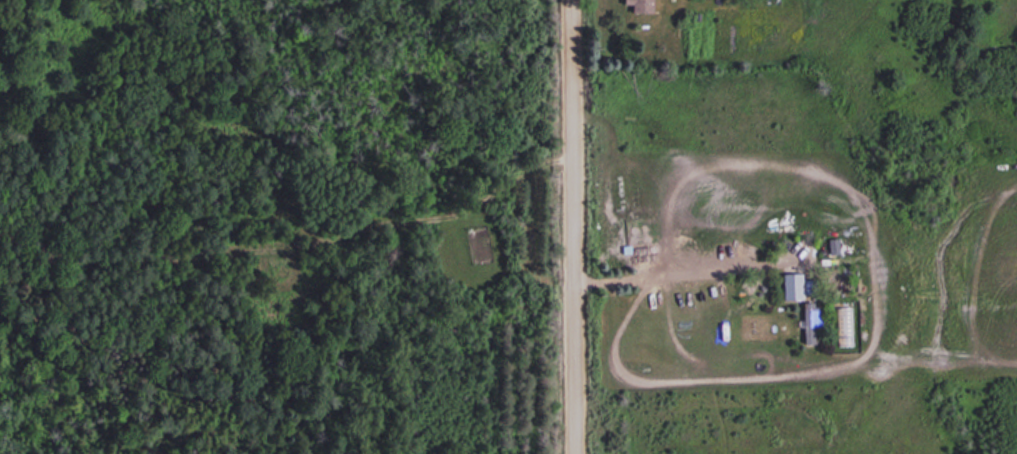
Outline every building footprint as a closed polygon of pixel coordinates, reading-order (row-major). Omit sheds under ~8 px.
[(626,5),(631,5),(631,13),(653,13),(653,0),(626,0),(626,5)] [(801,273),(782,273),(782,301),(801,301),(801,273)] [(815,293),(815,281),(804,281),(804,293),(815,293)] [(814,301),(803,301),(803,343),(814,343),(814,301)]
